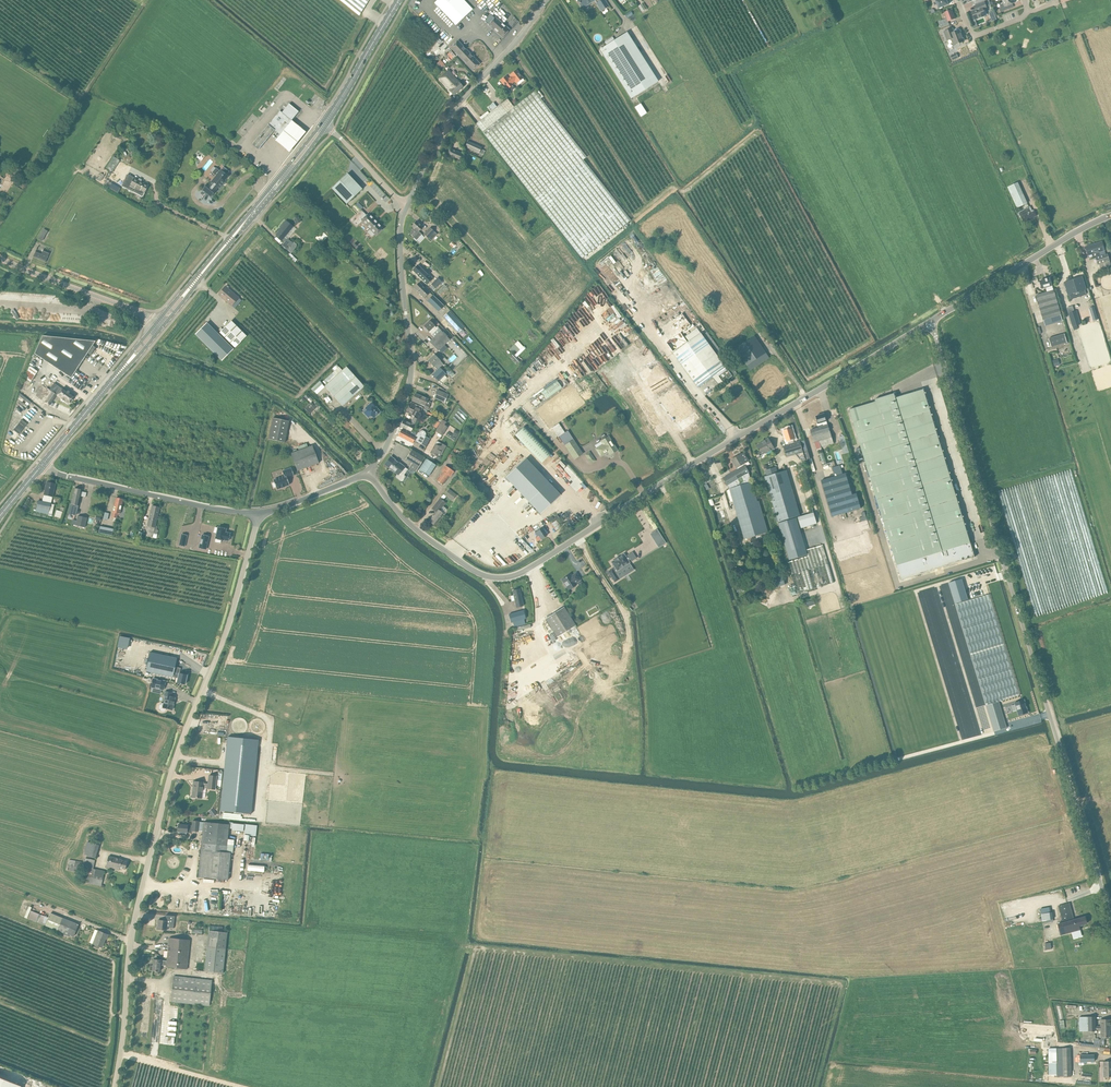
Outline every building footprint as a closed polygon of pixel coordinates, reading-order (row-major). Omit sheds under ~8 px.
[(434,3),(456,25),(473,9),(464,0),(437,0),(434,3)] [(596,3),(601,11),(609,6),(605,0),(601,0),(596,3)] [(936,0),(935,0),(938,8),(948,4),(947,0),(936,0)] [(1007,6),(1015,3),(1014,0),(1005,0),(1002,1),(1003,4),(1000,5),(1001,8),(999,8),(1001,12),(1008,9),(1007,6)] [(976,9),(971,11),(975,20),(985,16),(982,9),(986,8),(984,2),(974,6),(976,9)] [(946,18),(938,22),(940,25),(941,28),(945,26),(944,23),(955,19),(951,9),(944,12),(946,18)] [(495,17),(494,18),(491,14),(485,21),(488,24),(488,25),(502,38),(510,29),(495,17)] [(947,40),(951,38),(953,45),(958,43),(959,44),(960,44),(959,43),(963,41),(961,35),(962,34),(960,30),(954,32),(952,28),(944,32),(947,40)] [(658,81),(627,32),(600,49),(631,99),(658,81)] [(458,41),(450,48),(472,71),(480,64),(458,41)] [(448,70),(438,79),(453,95),(463,86),(448,70)] [(517,83),(523,78),(516,70),(511,75),(512,77),(509,80),(506,76),(501,80),(510,92),(515,88),(512,85),(513,85),(511,83),(515,80),(517,83)] [(640,116),(646,113),(639,103),(633,106),(640,116)] [(280,111),(252,144),(258,150),(274,130),(280,135),(282,131),(283,132),(292,121),(291,120),(298,112),(289,104),(282,112),(280,111)] [(292,121),(276,142),(289,152),(306,132),(292,121)] [(468,141),(465,147),(483,155),(485,151),(481,149),(482,147),(468,141)] [(463,162),(465,157),(465,155),(450,149),(447,155),(459,160),(463,162)] [(113,172),(120,160),(114,156),(106,168),(113,172)] [(208,183),(202,190),(211,197),(216,190),(218,186),(220,188),(225,181),(224,181),(228,176),(226,174),(229,171),(223,167),(221,170),(220,171),(219,170),(216,168),(212,173),(215,175),(216,175),(209,184),(208,183)] [(331,188),(346,204),(362,189),(347,173),(331,188)] [(127,174),(121,186),(134,192),(142,197),(145,192),(148,185),(134,178),(127,174)] [(106,179),(103,185),(118,193),(121,188),(109,182),(110,181),(106,179)] [(1018,182),(1007,187),(1017,208),(1027,203),(1018,182)] [(1032,211),(1030,206),(1018,213),(1020,218),(1022,217),(1022,219),(1024,222),(1028,219),(1028,220),(1029,220),(1030,220),(1031,220),(1032,219),(1032,218),(1032,217),(1036,215),(1033,210),(1032,211)] [(383,228),(368,213),(361,220),(370,229),(368,232),(372,236),(374,234),(376,235),(383,228)] [(287,239),(284,237),(293,226),(286,220),(278,230),(279,231),(276,235),(284,242),(282,245),(291,253),(296,247),(297,244),(294,242),(293,243),(287,238),(287,239)] [(409,234),(413,237),(416,240),(422,235),(419,231),(423,227),(416,221),(411,226),(414,229),(409,234)] [(429,238),(431,240),(435,236),(433,234),(434,232),(430,227),(423,234),(428,239),(429,238)] [(44,229),(38,239),(42,241),(48,231),(44,229)] [(322,232),(315,239),(320,244),(327,237),(322,232)] [(1102,251),(1105,250),(1102,242),(1085,247),(1088,255),(1095,253),(1096,257),(1095,257),(1097,264),(1099,264),(1100,269),(1110,266),(1110,265),(1107,254),(1100,256),(1099,252),(1102,251)] [(45,262),(49,253),(43,250),(41,254),(35,251),(33,257),(45,262)] [(418,265),(412,270),(418,275),(417,275),(427,284),(432,278),(423,269),(423,270),(418,265)] [(1082,276),(1064,282),(1068,295),(1086,289),(1082,276)] [(438,278),(431,284),(436,289),(442,282),(438,278)] [(1047,292),(1035,295),(1043,320),(1044,320),(1045,325),(1059,321),(1062,321),(1062,320),(1061,315),(1054,290),(1052,290),(1050,286),(1052,286),(1050,278),(1047,279),(1047,278),(1046,279),(1047,279),(1045,279),(1040,281),(1042,289),(1046,287),(1047,292)] [(444,306),(430,292),(425,287),(424,287),(419,282),(414,287),(419,293),(438,311),(444,306)] [(440,294),(446,286),(443,284),(437,292),(440,294)] [(218,294),(232,306),(239,297),(225,286),(218,294)] [(449,311),(443,316),(458,332),(464,327),(449,311)] [(1076,311),(1068,314),(1072,327),(1080,324),(1076,311)] [(436,327),(435,326),(429,320),(423,326),(425,327),(423,328),(427,332),(428,331),(434,337),(429,342),(438,351),(450,339),(441,330),(437,326),(436,327)] [(231,321),(219,332),(234,348),(246,336),(231,321)] [(222,361),(234,349),(207,323),(195,335),(222,361)] [(719,386),(733,376),(698,328),(692,332),(695,337),(673,353),(698,387),(712,377),(719,386)] [(632,333),(618,344),(621,348),(636,338),(632,333)] [(1047,339),(1050,347),(1066,342),(1063,333),(1047,339)] [(89,356),(86,355),(96,341),(42,336),(35,354),(71,378),(85,357),(87,359),(89,356)] [(735,348),(747,366),(750,370),(769,358),(766,353),(754,336),(735,348)] [(514,353),(510,357),(517,364),(520,361),(516,357),(526,348),(524,346),(520,350),(515,344),(510,349),(514,353)] [(601,345),(594,350),(598,355),(605,350),(601,345)] [(441,367),(444,364),(434,354),(428,361),(434,367),(434,366),(437,370),(432,375),(439,382),(446,374),(440,367),(441,367)] [(656,356),(647,363),(650,366),(659,360),(656,356)] [(573,381),(582,376),(578,368),(579,368),(573,358),(566,362),(570,370),(568,371),(573,381)] [(659,360),(650,366),(652,369),(660,363),(659,360)] [(660,363),(652,369),(655,372),(663,366),(660,363)] [(323,381),(326,385),(325,386),(343,406),(364,386),(346,366),(342,370),(337,365),(333,368),(335,371),(323,381)] [(29,366),(25,378),(31,382),(38,371),(29,366)] [(663,366),(655,372),(657,375),(665,369),(663,366)] [(665,369),(657,375),(659,378),(667,372),(665,369)] [(667,372),(659,378),(662,381),(669,375),(667,372)] [(669,375),(662,381),(664,384),(672,378),(669,375)] [(672,378),(664,384),(667,388),(675,382),(672,378)] [(320,381),(311,389),(314,391),(322,384),(320,381)] [(675,382),(667,388),(670,391),(677,385),(675,382)] [(54,383),(49,390),(52,392),(57,395),(69,404),(74,395),(63,387),(62,389),(54,383)] [(615,383),(609,387),(612,391),(618,387),(615,383)] [(677,385),(670,391),(673,395),(680,389),(677,385)] [(680,389),(673,395),(675,398),(683,393),(680,389)] [(975,557),(943,454),(923,389),(895,397),(894,393),(875,399),(876,401),(849,409),(901,579),(975,557)] [(437,390),(433,398),(444,403),(448,395),(437,390)] [(431,402),(427,400),(428,399),(415,393),(412,400),(417,401),(416,402),(424,406),(423,407),(428,409),(431,402)] [(683,393),(675,398),(679,403),(686,397),(683,393)] [(624,396),(618,400),(620,404),(627,399),(624,396)] [(686,397),(679,403),(682,407),(689,401),(686,397)] [(627,399),(620,404),(622,407),(629,402),(627,399)] [(663,401),(651,409),(653,413),(666,405),(663,401)] [(689,401),(682,407),(685,410),(692,404),(689,401)] [(304,408),(309,414),(316,407),(311,402),(304,408)] [(629,402),(622,407),(624,410),(631,405),(629,402)] [(368,410),(365,413),(368,416),(369,415),(373,416),(374,417),(377,414),(376,413),(379,411),(372,403),(366,408),(368,410)] [(418,405),(417,407),(409,404),(406,411),(418,417),(422,410),(422,409),(423,409),(424,408),(418,405)] [(692,404),(685,410),(688,414),(695,408),(692,404)] [(631,405),(624,410),(627,414),(634,409),(631,405)] [(666,405),(653,413),(656,418),(668,409),(666,405)] [(695,408),(688,414),(691,418),(698,412),(695,408)] [(634,409),(627,414),(630,419),(637,413),(634,409)] [(668,409),(656,418),(659,422),(671,413),(668,409)] [(637,413),(630,419),(632,422),(639,417),(637,413)] [(671,413),(659,422),(662,427),(674,417),(671,413)] [(818,424),(822,422),(823,425),(810,429),(816,449),(834,443),(828,424),(827,424),(826,421),(827,421),(824,413),(816,416),(818,424)] [(268,439),(285,442),(289,421),(272,417),(268,439)] [(410,424),(403,420),(400,426),(411,431),(414,425),(417,419),(414,417),(410,424)] [(639,417),(632,422),(634,426),(642,420),(639,417)] [(674,417),(662,427),(664,431),(676,422),(674,417)] [(17,440),(29,423),(22,418),(14,430),(16,431),(12,436),(17,440)] [(440,423),(436,429),(435,431),(442,436),(448,427),(445,425),(446,422),(442,420),(440,423)] [(642,420),(634,426),(637,430),(645,425),(642,420)] [(676,422),(664,431),(667,435),(679,426),(676,422)] [(645,425),(637,430),(640,434),(647,428),(645,425)] [(525,426),(515,435),(541,463),(551,454),(525,426)] [(679,426),(667,435),(669,439),(681,430),(679,426)] [(785,435),(786,439),(782,440),(787,457),(800,452),(802,460),(805,459),(800,441),(794,442),(793,440),(795,439),(791,427),(787,428),(787,429),(784,430),(785,435)] [(647,428),(640,434),(642,438),(650,433),(647,428)] [(413,443),(414,440),(422,444),(426,436),(425,436),(426,435),(426,433),(425,432),(423,431),(421,431),(419,432),(416,437),(401,429),(398,435),(413,443)] [(681,430),(669,439),(672,443),(684,435),(681,430)] [(573,439),(567,431),(559,436),(565,445),(573,439)] [(650,433),(642,438),(644,442),(652,436),(650,433)] [(684,435),(672,443),(677,451),(690,443),(684,435)] [(603,444),(595,448),(600,455),(604,453),(606,456),(610,454),(610,455),(617,450),(609,436),(601,441),(603,444)] [(652,436),(644,442),(647,446),(655,441),(652,436)] [(758,458),(766,454),(775,448),(769,438),(757,445),(761,451),(756,454),(758,458)] [(573,439),(565,445),(574,460),(583,454),(573,439)] [(446,446),(442,444),(437,441),(430,452),(437,456),(438,454),(441,455),(446,446)] [(800,441),(805,459),(811,457),(808,446),(802,448),(800,441)] [(313,445),(308,447),(306,443),(298,446),(299,450),(291,453),(297,471),(319,463),(313,445)] [(411,449),(411,450),(406,459),(412,463),(409,468),(416,472),(425,457),(411,449)] [(590,451),(585,455),(591,464),(596,461),(590,451)] [(745,465),(744,464),(749,461),(744,453),(732,460),(737,468),(737,469),(723,478),(727,485),(729,488),(730,489),(727,491),(731,501),(733,502),(744,539),(768,532),(759,501),(758,501),(752,482),(749,473),(749,472),(745,464),(745,465)] [(406,477),(404,475),(408,469),(391,456),(385,464),(397,474),(396,476),(396,478),(401,481),(402,481),(406,477)] [(426,459),(419,469),(429,476),(436,466),(426,459)] [(526,459),(506,478),(540,514),(560,495),(526,459)] [(558,461),(553,465),(562,474),(566,469),(558,461)] [(442,472),(436,480),(442,485),(449,476),(450,476),(454,471),(445,465),(441,471),(442,472)] [(843,474),(840,465),(832,468),(835,476),(840,475),(843,474)] [(767,476),(764,477),(778,522),(800,515),(787,470),(778,473),(776,467),(765,470),(767,476)] [(282,488),(285,487),(285,486),(289,485),(287,478),(294,475),(291,468),(282,471),(284,476),(273,480),(274,482),(272,483),(274,488),(276,487),(277,489),(282,487),(282,488)] [(852,495),(846,473),(843,474),(840,475),(835,476),(821,480),(830,509),(832,517),(861,508),(857,493),(852,495)] [(487,478),(480,485),(486,490),(493,483),(487,478)] [(47,481),(42,501),(38,500),(36,511),(48,514),(51,503),(56,483),(47,481)] [(74,488),(71,504),(69,514),(76,515),(82,489),(74,488)] [(449,489),(444,495),(450,499),(454,494),(449,489)] [(118,515),(119,514),(120,514),(123,499),(116,497),(112,517),(111,523),(114,524),(115,518),(116,518),(117,515),(118,515)] [(713,499),(719,521),(728,518),(721,497),(713,499)] [(434,525),(443,513),(447,509),(443,506),(446,503),(440,498),(431,509),(435,512),(428,521),(434,525)] [(58,505),(55,516),(61,518),(64,507),(58,505)] [(152,505),(147,526),(146,532),(147,532),(146,536),(153,537),(160,507),(152,505)] [(642,556),(665,544),(656,528),(658,528),(649,510),(643,513),(642,511),(636,514),(644,529),(638,533),(644,544),(638,547),(642,556)] [(78,516),(76,525),(85,527),(87,518),(78,516)] [(796,518),(778,523),(789,560),(807,555),(796,518)] [(474,521),(462,533),(468,540),(480,528),(474,521)] [(218,528),(215,527),(214,532),(217,533),(215,538),(216,539),(215,542),(220,543),(221,540),(223,540),(224,540),(228,541),(230,533),(225,532),(226,529),(218,527),(218,528)] [(542,527),(535,532),(538,536),(539,535),(541,539),(547,535),(542,527)] [(477,533),(473,538),(483,545),(487,540),(477,533)] [(206,549),(209,537),(202,535),(199,548),(206,549)] [(808,556),(788,562),(797,593),(834,582),(823,545),(806,549),(808,556)] [(636,559),(632,552),(628,555),(626,557),(624,554),(611,562),(615,567),(613,569),(612,569),(608,572),(615,582),(620,579),(616,574),(631,565),(630,563),(629,561),(630,559),(632,561),(636,559)] [(581,580),(576,573),(571,576),(570,574),(562,579),(564,583),(563,584),(565,587),(566,587),(568,590),(577,585),(575,583),(581,580)] [(782,575),(770,579),(773,589),(785,585),(782,575)] [(741,577),(735,583),(737,592),(742,591),(741,584),(745,580),(741,577)] [(961,579),(949,583),(955,603),(968,600),(961,579)] [(513,590),(515,602),(516,607),(523,606),(519,589),(513,590)] [(956,604),(986,705),(994,731),(1007,727),(999,701),(1020,695),(989,594),(956,604)] [(564,607),(545,618),(557,637),(575,625),(564,607)] [(526,618),(523,610),(508,614),(510,622),(513,622),(514,627),(525,624),(524,619),(526,618)] [(119,638),(118,643),(129,646),(130,639),(122,637),(121,638),(119,638)] [(173,677),(178,678),(177,682),(185,684),(187,675),(179,673),(181,668),(175,667),(177,658),(150,652),(146,671),(173,677)] [(153,678),(151,687),(153,688),(152,692),(160,694),(161,690),(163,690),(165,680),(153,678)] [(159,705),(158,707),(158,709),(159,710),(161,711),(162,711),(164,711),(165,710),(166,709),(166,708),(172,710),(175,697),(171,696),(171,692),(165,691),(164,696),(165,696),(164,703),(162,703),(161,703),(160,704),(159,705)] [(1024,699),(1015,702),(1019,715),(1028,712),(1024,699)] [(228,736),(220,810),(251,814),(259,739),(228,736)] [(202,798),(203,788),(207,788),(207,789),(215,790),(217,776),(208,775),(208,784),(204,783),(204,782),(193,781),(192,797),(202,798)] [(203,822),(199,822),(199,821),(192,821),(191,825),(188,825),(178,824),(178,831),(177,834),(178,834),(186,835),(186,832),(187,832),(191,832),(192,832),(192,831),(198,831),(198,830),(202,831),(202,835),(200,835),(200,839),(202,839),(198,877),(228,880),(231,852),(227,852),(227,845),(234,845),(234,840),(228,839),(229,828),(232,829),(232,830),(243,831),(244,824),(233,823),(233,822),(229,822),(229,824),(203,821),(203,822)] [(245,824),(244,840),(248,841),(252,841),(252,845),(248,844),(246,857),(247,857),(247,859),(254,860),(256,845),(254,845),(255,838),(253,837),(252,839),(249,839),(249,835),(256,836),(257,825),(245,824)] [(83,855),(94,857),(97,844),(86,842),(83,855)] [(108,856),(106,867),(119,870),(120,868),(125,869),(127,861),(122,860),(122,859),(108,856)] [(85,858),(80,881),(101,886),(104,871),(93,869),(95,860),(85,858)] [(69,860),(67,870),(80,872),(82,862),(69,860)] [(1074,920),(1070,902),(1058,906),(1063,923),(1058,924),(1061,935),(1080,929),(1079,925),(1087,923),(1085,916),(1074,920)] [(1053,912),(1051,912),(1050,906),(1040,907),(1042,921),(1054,919),(1053,912)] [(48,917),(30,910),(27,918),(45,925),(74,937),(79,924),(50,912),(48,917)] [(166,915),(165,921),(158,920),(157,929),(166,930),(167,927),(173,928),(175,916),(166,915)] [(206,970),(225,972),(228,931),(209,929),(206,970)] [(108,934),(99,930),(97,934),(95,933),(91,943),(102,947),(105,938),(106,939),(108,934)] [(187,969),(190,940),(169,937),(167,961),(161,960),(161,959),(153,959),(153,966),(150,965),(149,970),(152,970),(152,971),(159,972),(160,965),(166,965),(166,967),(187,969)] [(212,1005),(214,979),(175,975),(173,1001),(212,1005)] [(1100,1030),(1101,1036),(1110,1036),(1110,1028),(1110,1027),(1110,1019),(1100,1019),(1100,1025),(1095,1026),(1095,1016),(1079,1017),(1079,1031),(1095,1031),(1095,1030),(1100,1030)] [(1071,1047),(1056,1048),(1048,1048),(1049,1075),(1056,1075),(1056,1062),(1057,1076),(1072,1076),(1071,1047)] [(0,1077),(0,1086),(21,1086),(0,1077)]
